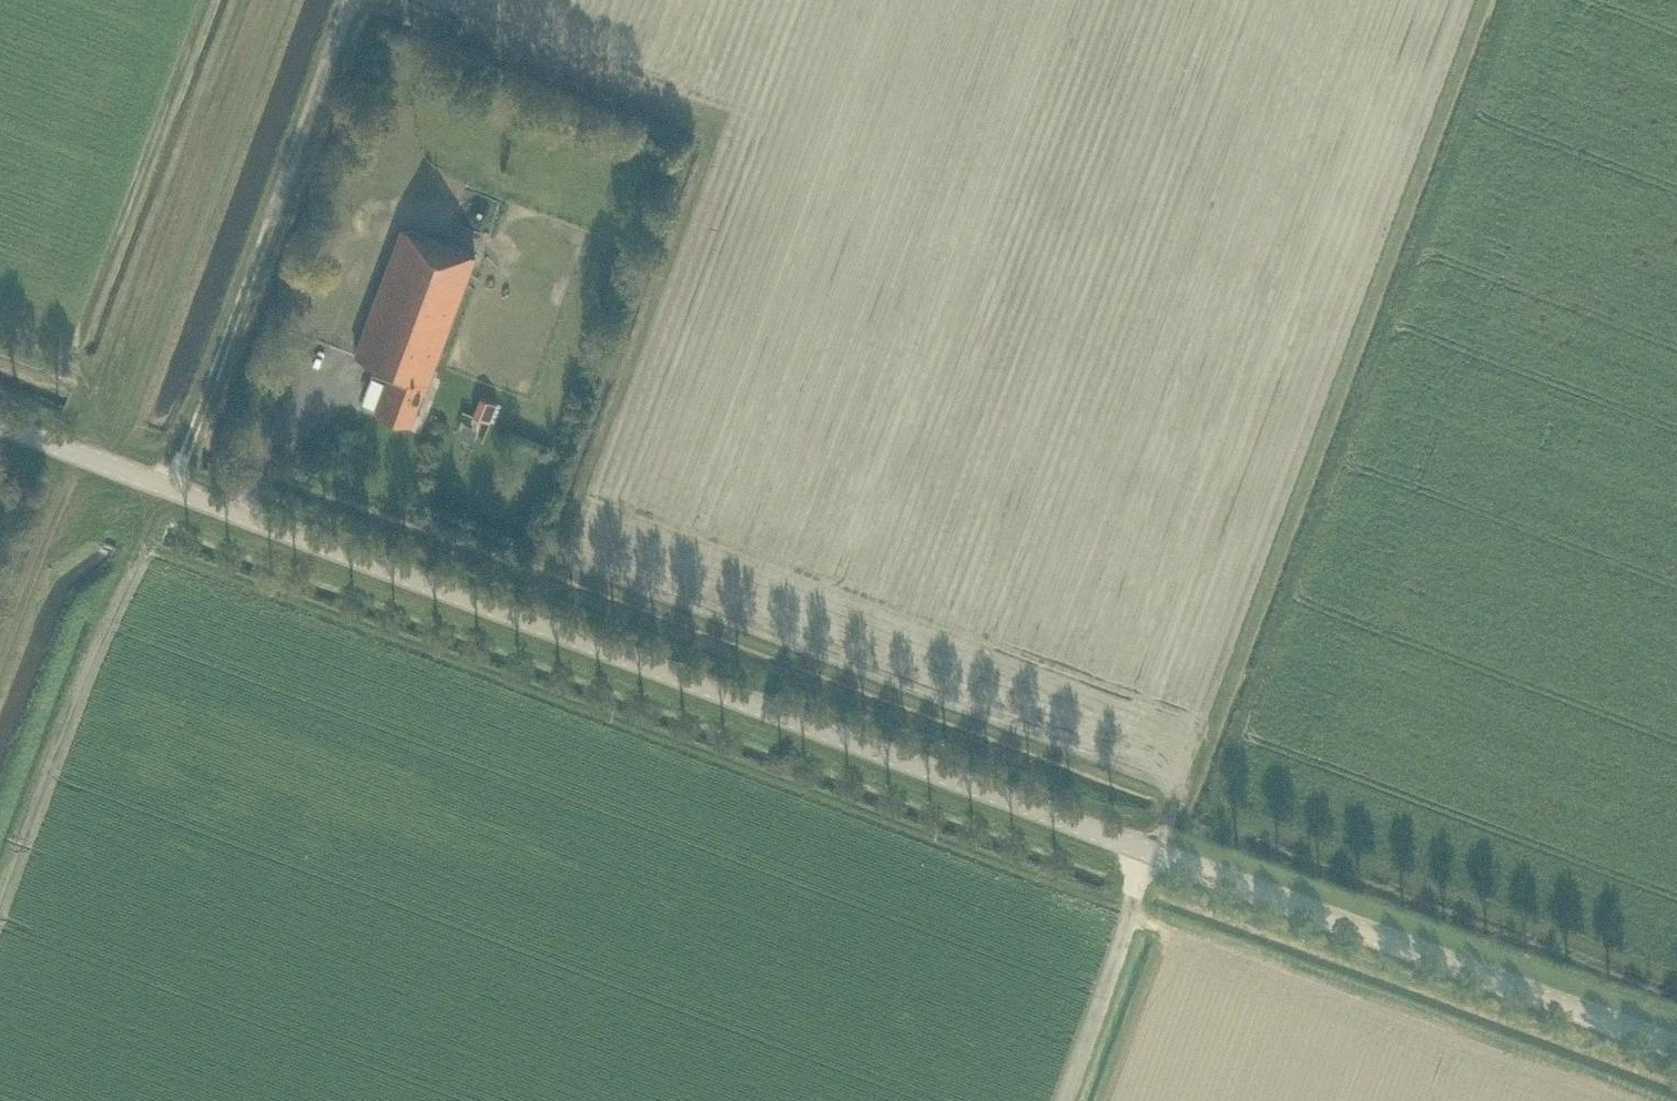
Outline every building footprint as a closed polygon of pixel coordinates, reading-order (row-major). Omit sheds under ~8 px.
[(428,384),(476,253),(405,228),(356,354),(393,367),(377,409),(411,422),(423,382),(428,384)] [(459,411),(478,418),(486,399),(467,392),(459,411)]
